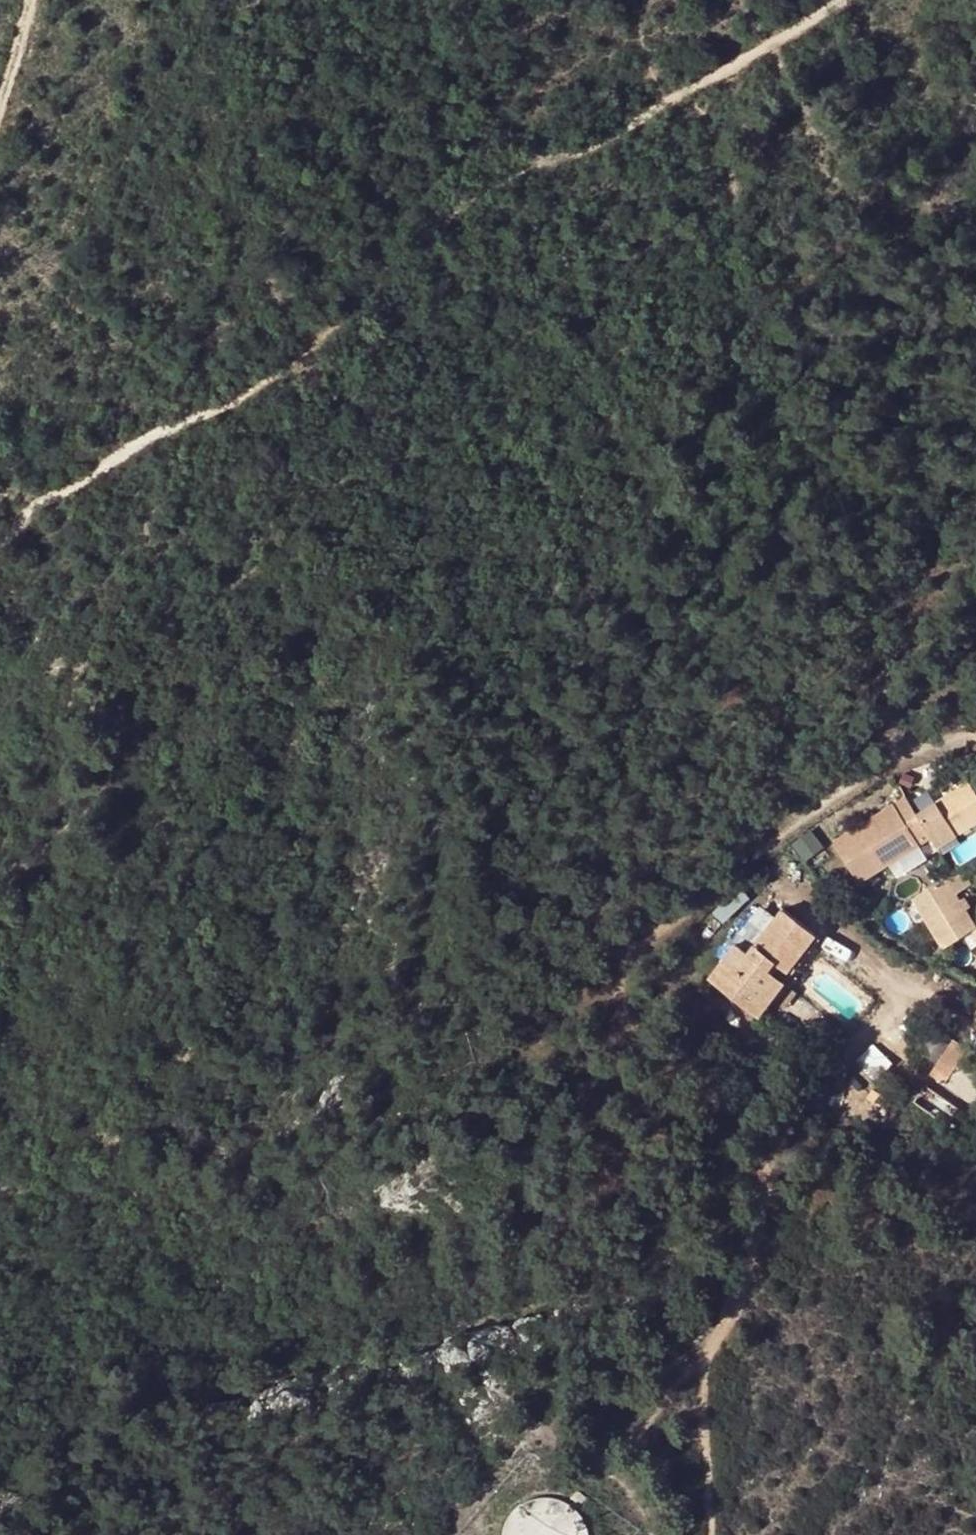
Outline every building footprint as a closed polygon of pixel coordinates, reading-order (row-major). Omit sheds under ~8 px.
[(938,847),(975,823),(975,790),(971,782),(918,814),(931,836),(938,847)] [(921,843),(931,836),(918,814),(907,796),(895,803),(921,843)] [(861,880),(921,843),(895,803),(835,841),(861,880)] [(945,877),(914,898),(946,947),(965,936),(975,929),(975,925),(945,877)] [(736,944),(710,981),(748,1007),(773,973),(785,981),(787,982),(819,938),(781,910),(749,954),(736,944)] [(975,929),(965,936),(975,953),(975,932),(975,929)] [(761,1016),(785,981),(773,973),(748,1007),(761,1016)] [(932,1074),(975,1102),(975,1103),(975,1058),(966,1051),(968,1048),(955,1039),(932,1074)] [(933,1091),(923,1101),(944,1120),(953,1110),(933,1091)] [(971,1130),(975,1124),(968,1117),(960,1127),(964,1129),(971,1130)]
